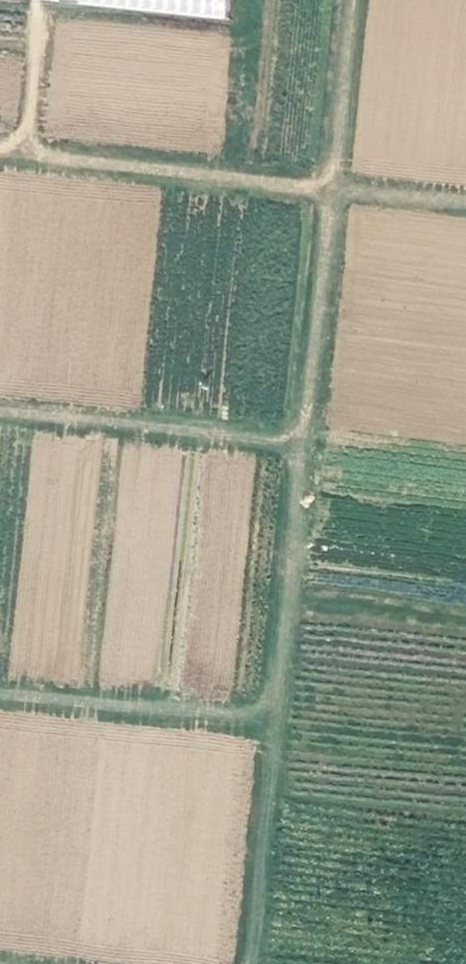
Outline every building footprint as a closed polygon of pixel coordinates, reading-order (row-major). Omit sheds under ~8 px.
[(227,19),(229,0),(33,0),(227,19)]
